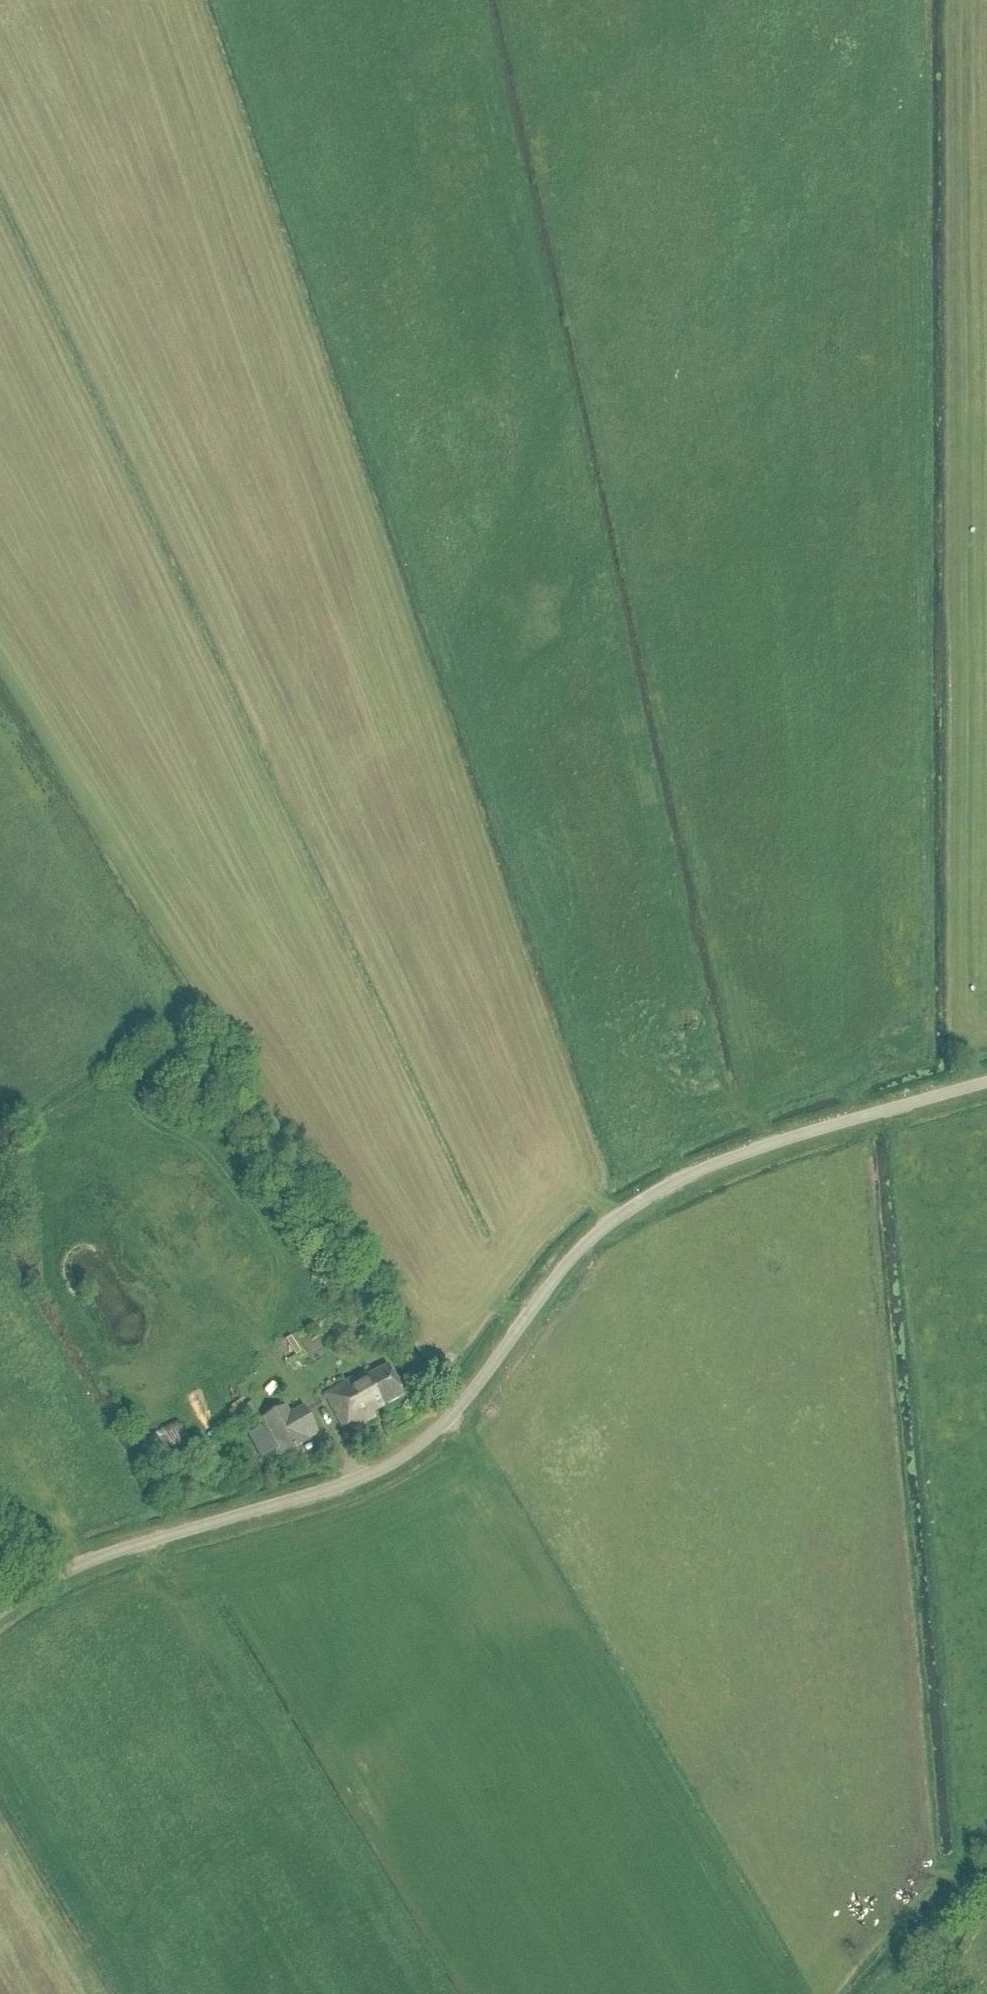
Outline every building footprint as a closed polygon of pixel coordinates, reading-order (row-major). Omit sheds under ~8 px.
[(372,1413),(403,1396),(388,1368),(368,1379),(366,1374),(326,1396),(346,1433),(374,1418),(372,1413)] [(223,1397),(235,1407),(243,1397),(231,1387),(223,1397)] [(253,1403),(244,1408),(251,1421),(260,1416),(253,1403)] [(287,1406),(258,1422),(277,1457),(318,1434),(303,1406),(291,1413),(287,1406)]
